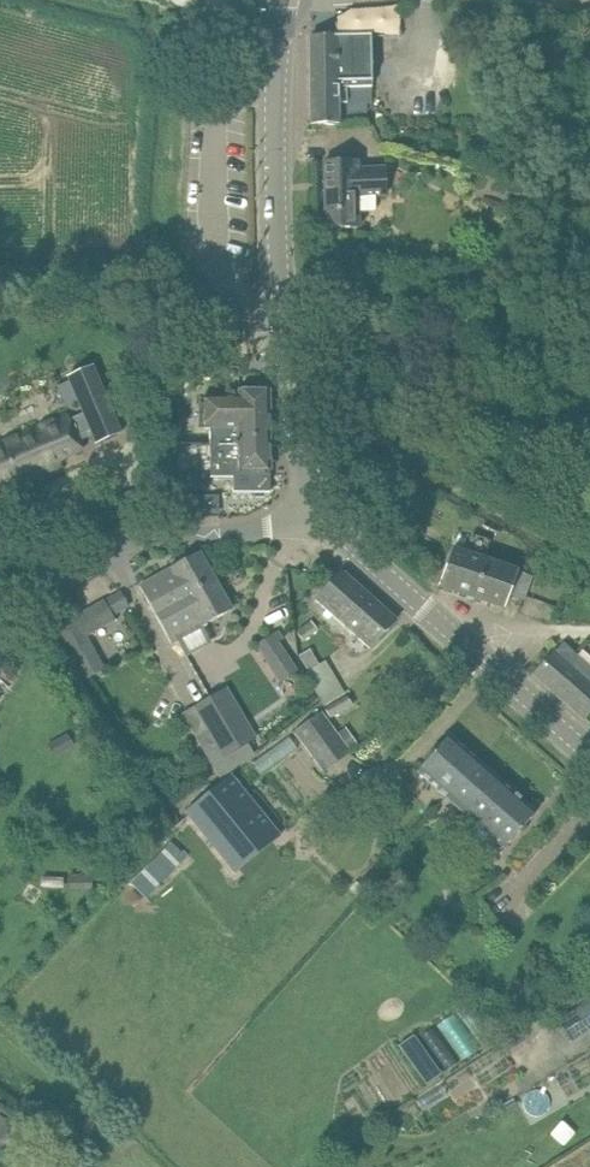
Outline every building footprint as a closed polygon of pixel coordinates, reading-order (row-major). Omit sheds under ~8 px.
[(338,124),(338,121),(367,119),(366,104),(372,104),(370,23),(336,23),(336,35),(310,36),(311,124),(338,124)] [(358,168),(358,161),(324,162),(326,227),(359,226),(359,196),(385,195),(384,167),(358,168)] [(0,446),(0,490),(1,492),(60,465),(59,459),(82,449),(76,436),(91,429),(97,442),(121,431),(94,367),(69,377),(84,414),(68,420),(67,416),(0,446)] [(205,401),(198,401),(198,412),(205,412),(205,428),(205,429),(210,429),(210,463),(211,477),(233,477),(233,492),(270,491),(270,469),(269,425),(269,414),(269,391),(245,391),(239,391),(239,395),(205,396),(205,401)] [(144,471),(135,472),(138,499),(148,498),(144,471)] [(439,585),(472,596),(484,559),(453,548),(439,585)] [(139,586),(155,615),(215,581),(199,553),(139,586)] [(531,576),(484,559),(472,596),(504,607),(509,594),(523,599),(531,576)] [(342,571),(316,600),(370,648),(396,619),(342,571)] [(155,615),(171,643),(231,610),(215,581),(155,615)] [(106,600),(57,627),(76,662),(95,652),(87,637),(117,620),(106,600)] [(317,631),(311,621),(296,633),(303,642),(317,631)] [(277,631),(255,646),(280,683),(297,671),(278,643),(283,640),(277,631)] [(563,642),(534,675),(583,718),(589,711),(589,666),(563,642)] [(308,650),(298,656),(307,671),(318,664),(308,650)] [(224,690),(210,698),(240,750),(254,741),(224,690)] [(195,707),(183,714),(221,780),(230,774),(233,772),(225,758),(240,750),(210,698),(195,707)] [(324,774),(359,749),(344,728),(336,734),(321,712),(294,732),(324,774)] [(418,771),(446,796),(478,760),(450,735),(418,771)] [(457,807),(454,811),(458,815),(452,823),(478,846),(489,834),(504,848),(536,812),(478,760),(446,796),(457,807)] [(221,780),(186,811),(234,871),(279,834),(230,774),(221,780)] [(145,897),(186,856),(170,840),(129,882),(145,897)] [(559,1020),(573,1042),(589,1031),(589,1001),(559,1020)] [(0,1118),(0,1146),(11,1153),(26,1128),(3,1113),(0,1118)]
